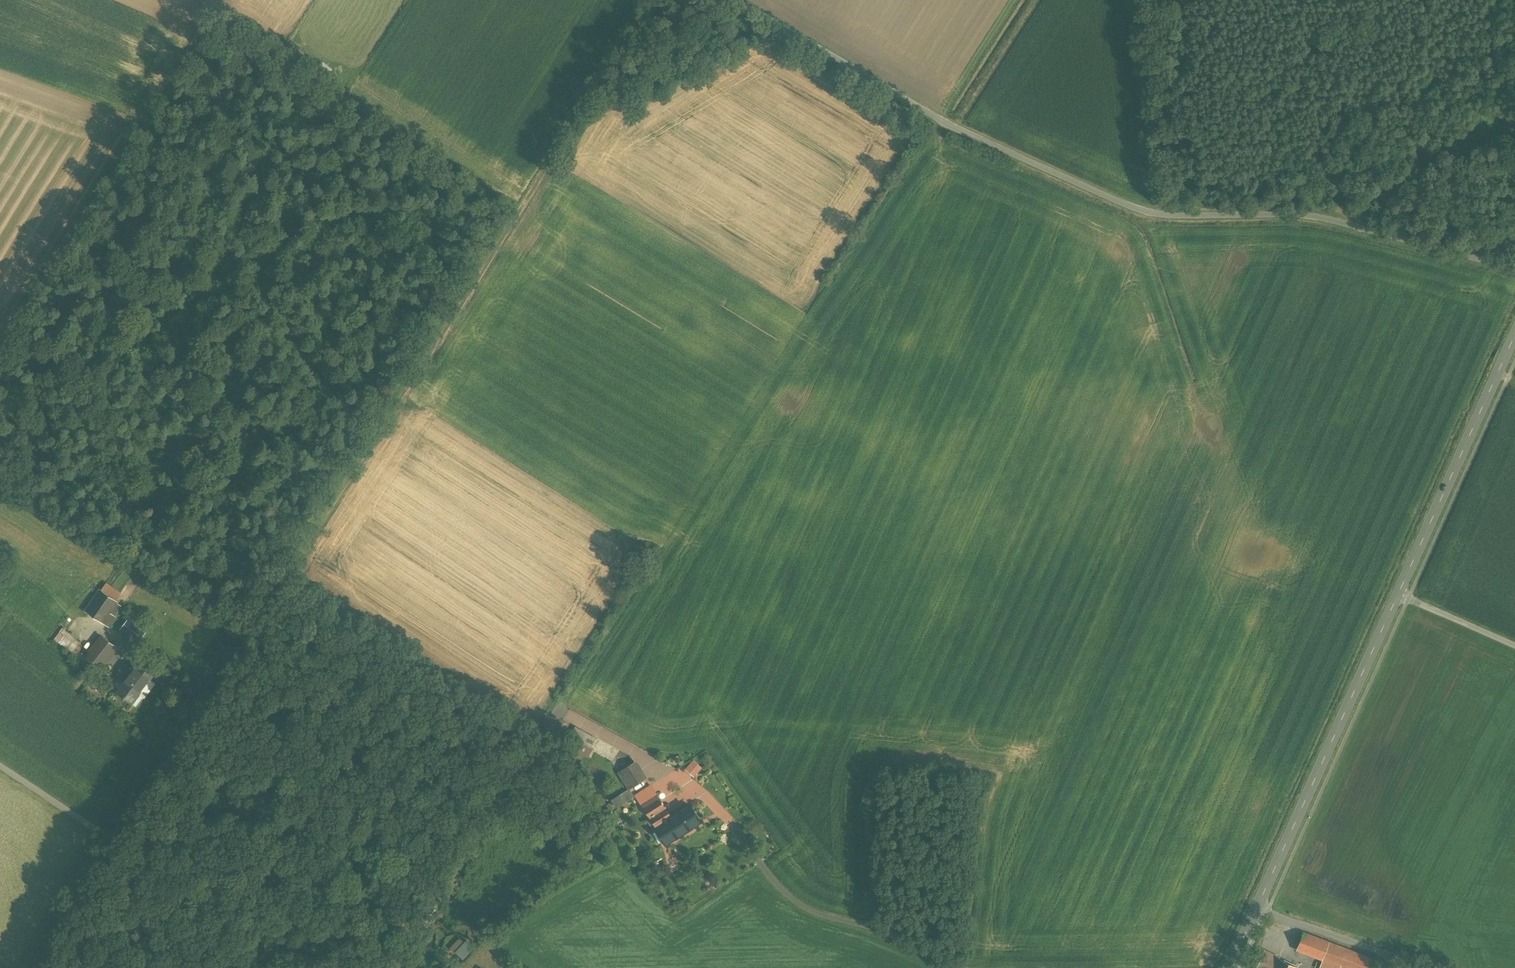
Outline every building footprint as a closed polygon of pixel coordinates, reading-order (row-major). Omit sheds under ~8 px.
[(106,582),(101,590),(116,600),(121,592),(106,582)] [(116,600),(101,590),(87,610),(86,611),(103,623),(103,622),(110,613),(118,601),(116,600)] [(110,613),(103,622),(110,627),(116,618),(110,613)] [(134,623),(145,632),(150,626),(133,613),(129,619),(134,623)] [(134,623),(129,619),(121,629),(127,633),(134,623)] [(145,632),(134,623),(127,633),(138,642),(145,632)] [(64,635),(78,645),(81,642),(63,628),(54,639),(58,643),(64,635)] [(64,635),(58,643),(82,661),(86,656),(82,653),(81,654),(75,649),(78,645),(64,635)] [(102,636),(86,656),(101,668),(117,647),(102,636)] [(138,665),(126,680),(123,677),(123,676),(116,684),(120,687),(117,691),(133,703),(140,694),(139,693),(141,690),(150,679),(152,676),(153,676),(138,665)] [(150,679),(141,690),(147,694),(156,683),(150,679)] [(633,763),(618,772),(629,789),(644,779),(633,763)] [(629,789),(619,795),(624,803),(634,797),(629,789)] [(689,805),(671,816),(656,793),(642,802),(645,806),(643,807),(650,818),(655,826),(655,827),(666,844),(700,821),(689,805)] [(1329,942),(1303,933),(1296,949),(1322,959),(1329,942)] [(1329,942),(1322,959),(1340,966),(1345,967),(1377,967),(1379,962),(1329,942)] [(1265,952),(1257,967),(1296,967),(1277,959),(1278,958),(1265,952)] [(1322,959),(1319,967),(1339,967),(1340,966),(1322,959)]
